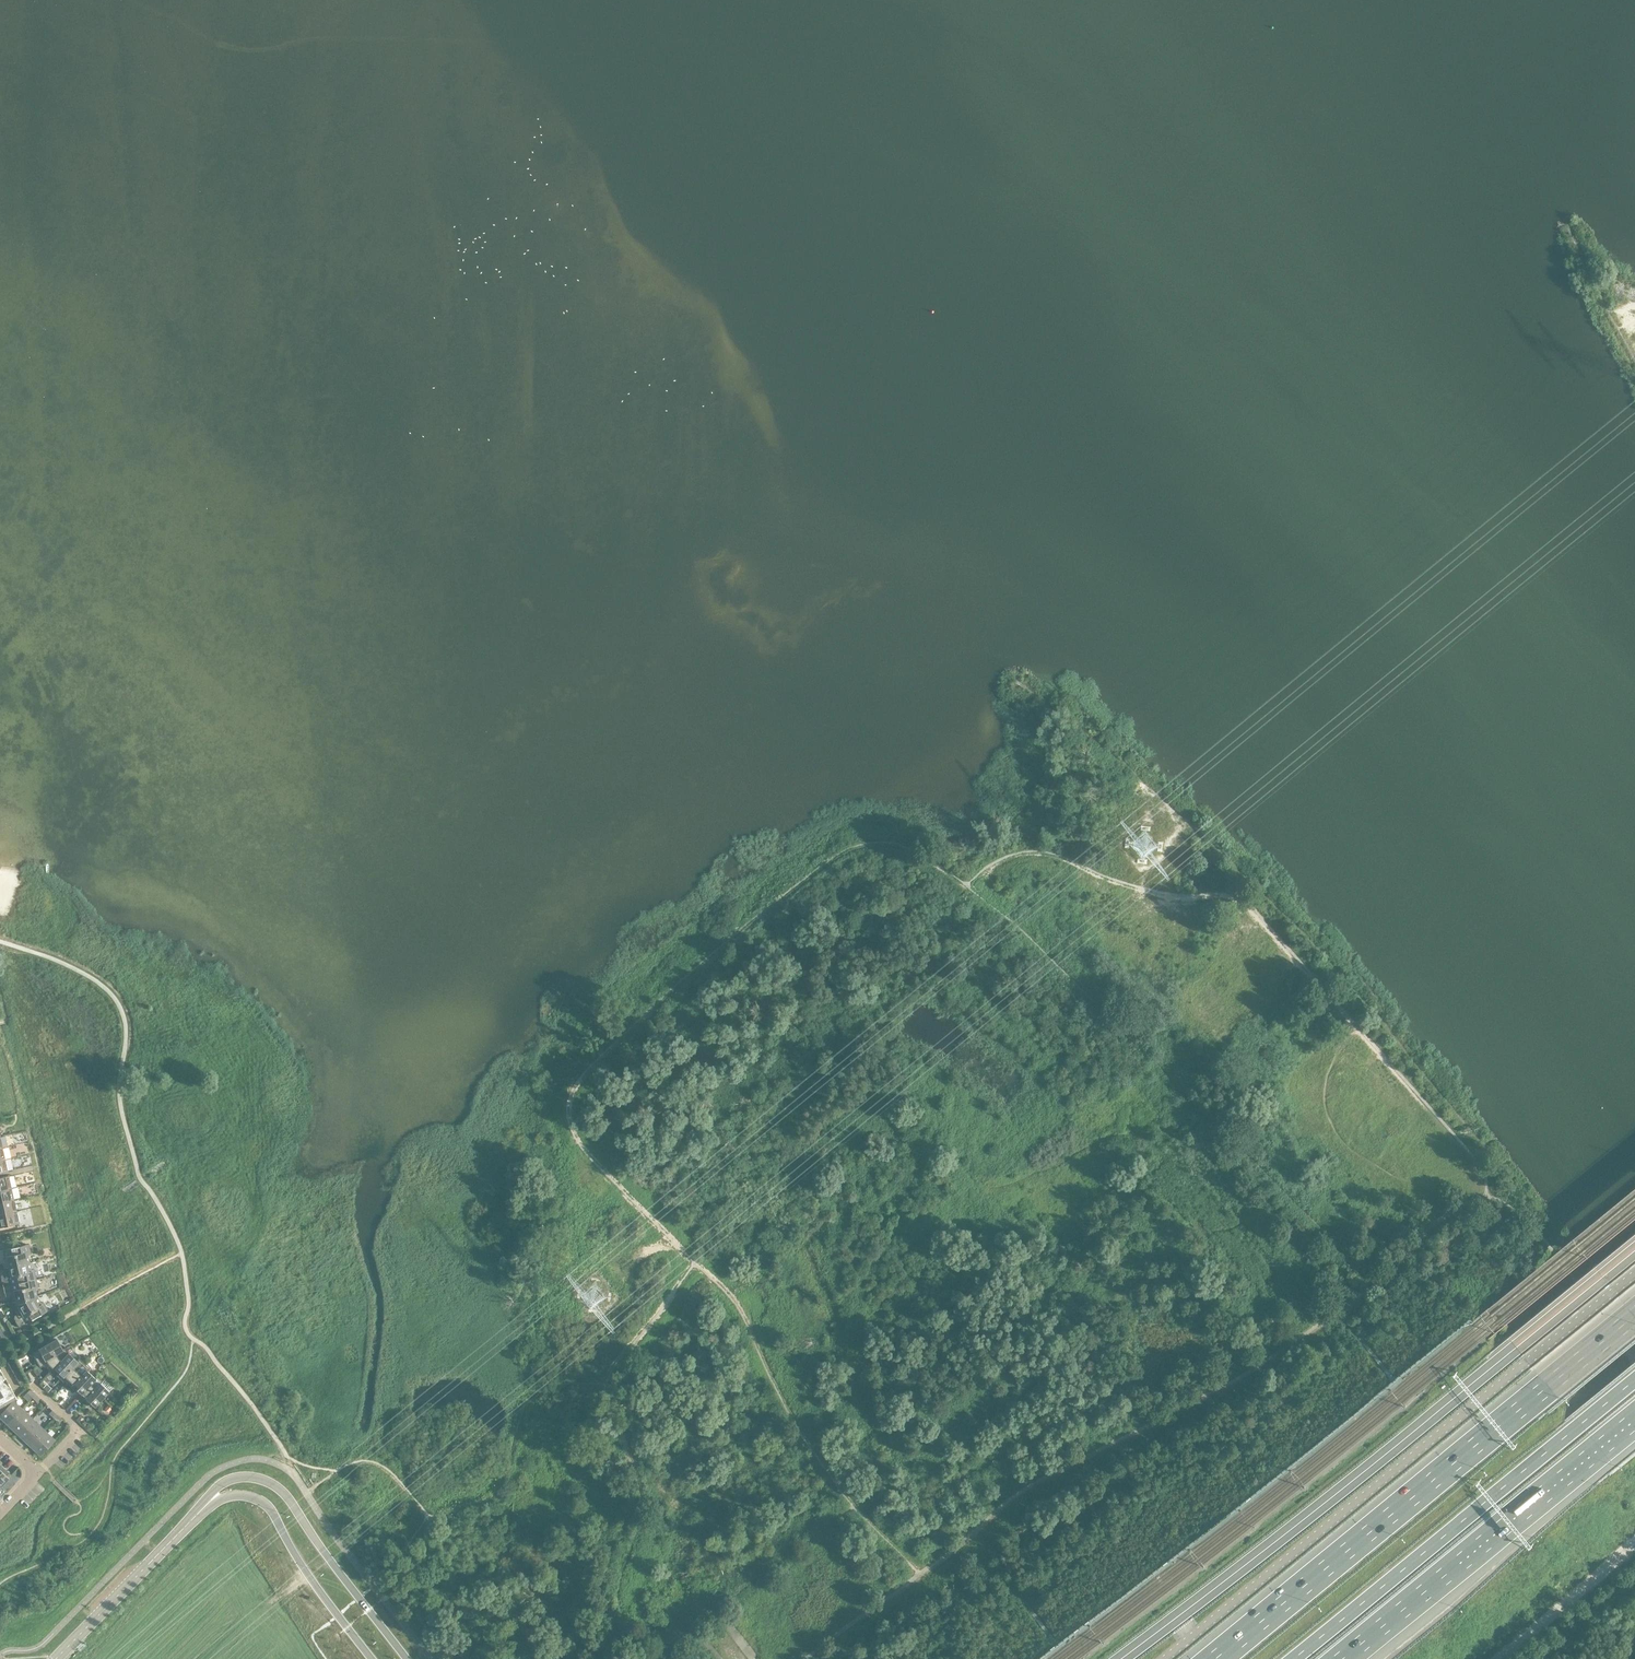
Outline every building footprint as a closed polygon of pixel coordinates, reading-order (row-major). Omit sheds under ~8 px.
[(3,1143),(5,1151),(16,1148),(14,1140),(3,1143)] [(27,1160),(30,1159),(27,1149),(7,1155),(10,1165),(9,1165),(13,1177),(30,1172),(27,1160)] [(152,1169),(154,1173),(166,1165),(163,1161),(152,1169)] [(157,1181),(168,1173),(165,1168),(154,1176),(157,1181)] [(9,1176),(0,1178),(0,1190),(11,1188),(9,1176)] [(140,1184),(137,1179),(123,1190),(128,1194),(140,1184)] [(0,1190),(0,1203),(14,1199),(11,1188),(0,1190)] [(123,1212),(124,1212),(135,1201),(128,1194),(123,1190),(122,1189),(112,1199),(113,1200),(122,1190),(134,1201),(123,1212)] [(0,1203),(0,1215),(17,1211),(14,1199),(0,1203)] [(0,1215),(0,1227),(19,1223),(17,1211),(0,1215)] [(31,1215),(22,1215),(23,1229),(31,1229),(31,1215)] [(0,1251),(0,1263),(3,1263),(4,1269),(29,1263),(27,1255),(30,1255),(28,1245),(0,1251)] [(3,1287),(36,1279),(34,1270),(31,1271),(29,1263),(4,1269),(5,1274),(3,1275),(1,1277),(2,1280),(1,1280),(3,1287)] [(12,1303),(37,1297),(35,1289),(38,1289),(36,1279),(3,1287),(4,1294),(5,1293),(6,1296),(8,1297),(10,1297),(12,1303)] [(15,1321),(18,1328),(48,1311),(43,1302),(41,1304),(37,1297),(12,1303),(12,1306),(17,1315),(15,1316),(14,1318),(16,1321),(15,1321)] [(0,1327),(0,1328),(1,1330),(4,1336),(6,1340),(13,1336),(6,1323),(0,1327)] [(54,1370),(68,1354),(65,1348),(62,1349),(56,1340),(32,1353),(38,1363),(41,1362),(44,1368),(50,1374),(54,1370)] [(55,1376),(64,1384),(83,1364),(78,1359),(76,1361),(68,1354),(54,1370),(58,1374),(55,1376)] [(75,1390),(79,1394),(94,1379),(86,1371),(89,1369),(83,1364),(64,1384),(73,1393),(75,1390)] [(11,1400),(15,1398),(15,1399),(15,1398),(10,1388),(4,1377),(0,1371),(0,1413),(11,1400)] [(96,1376),(94,1379),(79,1394),(77,1397),(86,1405),(89,1403),(93,1407),(110,1390),(96,1376)] [(26,1393),(31,1398),(34,1394),(29,1390),(26,1393)] [(34,1394),(31,1398),(36,1403),(39,1399),(34,1394)] [(11,1400),(0,1413),(0,1419),(8,1426),(22,1411),(11,1400)] [(33,1421),(22,1411),(8,1426),(18,1436),(33,1421)] [(48,1414),(53,1419),(57,1415),(52,1411),(48,1414)] [(57,1415),(53,1419),(58,1424),(62,1420),(57,1415)] [(18,1436),(29,1446),(44,1431),(33,1421),(18,1436)] [(54,1441),(44,1431),(29,1446),(39,1456),(54,1441)] [(1565,1456),(1575,1450),(1572,1445),(1562,1451),(1565,1456)] [(1600,1470),(1605,1467),(1596,1455),(1592,1459),(1600,1470)] [(1613,1479),(1619,1474),(1611,1465),(1604,1470),(1613,1479)] [(1550,1469),(1548,1475),(1558,1478),(1559,1472),(1550,1469)] [(11,1488),(6,1482),(0,1488),(0,1499),(11,1488)]
